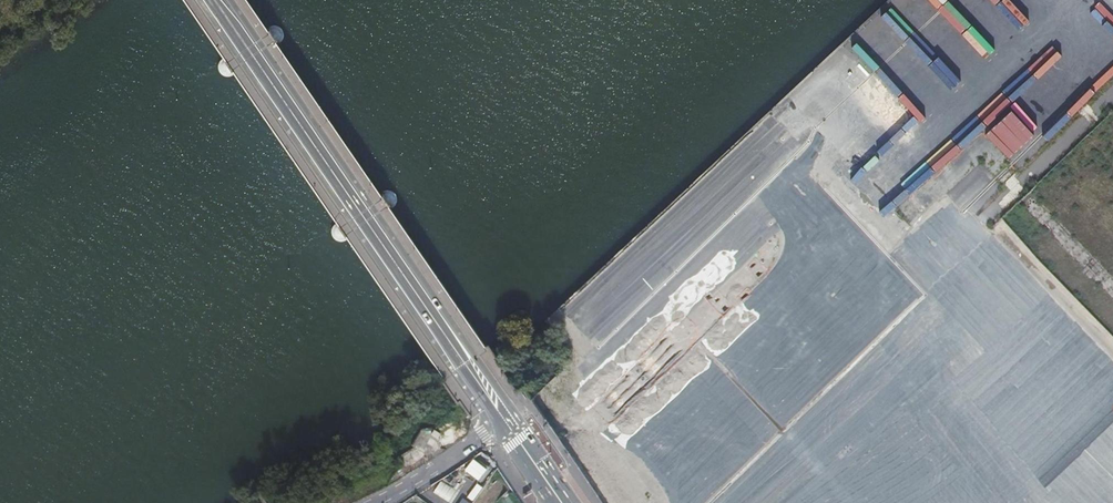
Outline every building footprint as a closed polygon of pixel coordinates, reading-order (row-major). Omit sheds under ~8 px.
[(491,456),(481,452),(444,478),(415,495),(426,502),(473,502),(498,469),(491,456)]
